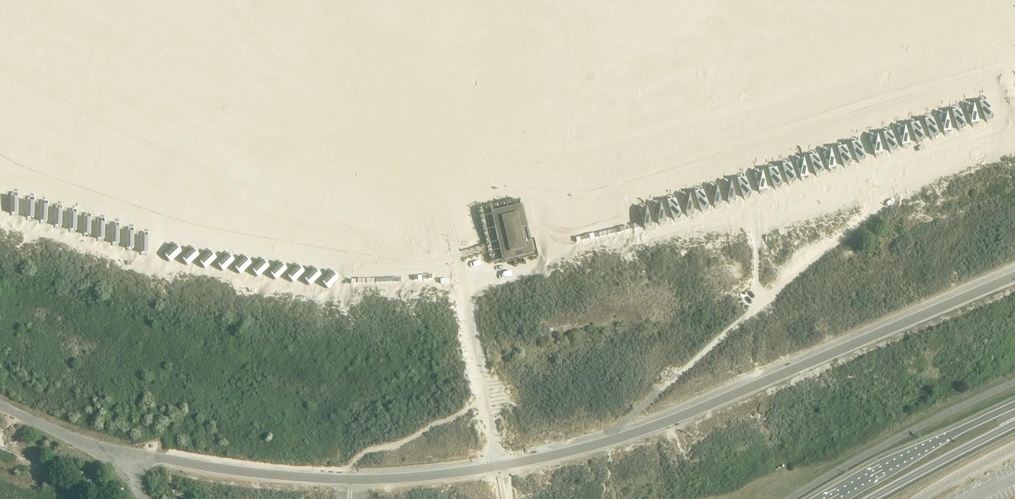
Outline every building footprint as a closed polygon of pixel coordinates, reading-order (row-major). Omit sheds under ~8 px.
[(985,101),(981,103),(986,118),(990,116),(985,101)] [(972,105),(968,106),(973,121),(977,120),(972,105)] [(959,110),(954,112),(959,127),(963,125),(959,110)] [(946,114),(942,115),(947,130),(951,129),(946,114)] [(933,118),(929,119),(934,134),(938,133),(933,118)] [(916,124),(912,125),(917,140),(921,139),(916,124)] [(903,128),(899,130),(904,145),(908,143),(903,128)] [(890,132),(886,133),(891,148),(896,147),(890,132)] [(877,137),(872,138),(877,154),(881,153),(877,137)] [(863,141),(858,142),(863,158),(867,156),(863,141)] [(848,146),(843,147),(849,163),(853,161),(848,146)] [(831,151),(827,152),(831,167),(835,166),(831,151)] [(818,155),(814,156),(819,171),(823,170),(818,155)] [(805,159),(801,160),(806,176),(810,174),(805,159)] [(788,165),(784,166),(788,181),(792,180),(788,165)] [(761,174),(757,175),(761,191),(765,190),(761,174)] [(747,179),(742,180),(746,196),(751,195),(747,179)] [(730,183),(726,185),(730,200),(734,198),(730,183)] [(675,199),(671,200),(675,216),(679,214),(675,199)] [(518,202),(493,208),(504,252),(529,246),(518,202)] [(660,205),(655,206),(659,222),(663,221),(660,205)] [(647,208),(642,209),(647,224),(651,223),(647,208)] [(605,243),(601,244),(605,260),(609,258),(605,243)] [(553,251),(549,253),(553,268),(557,267),(553,251)]
